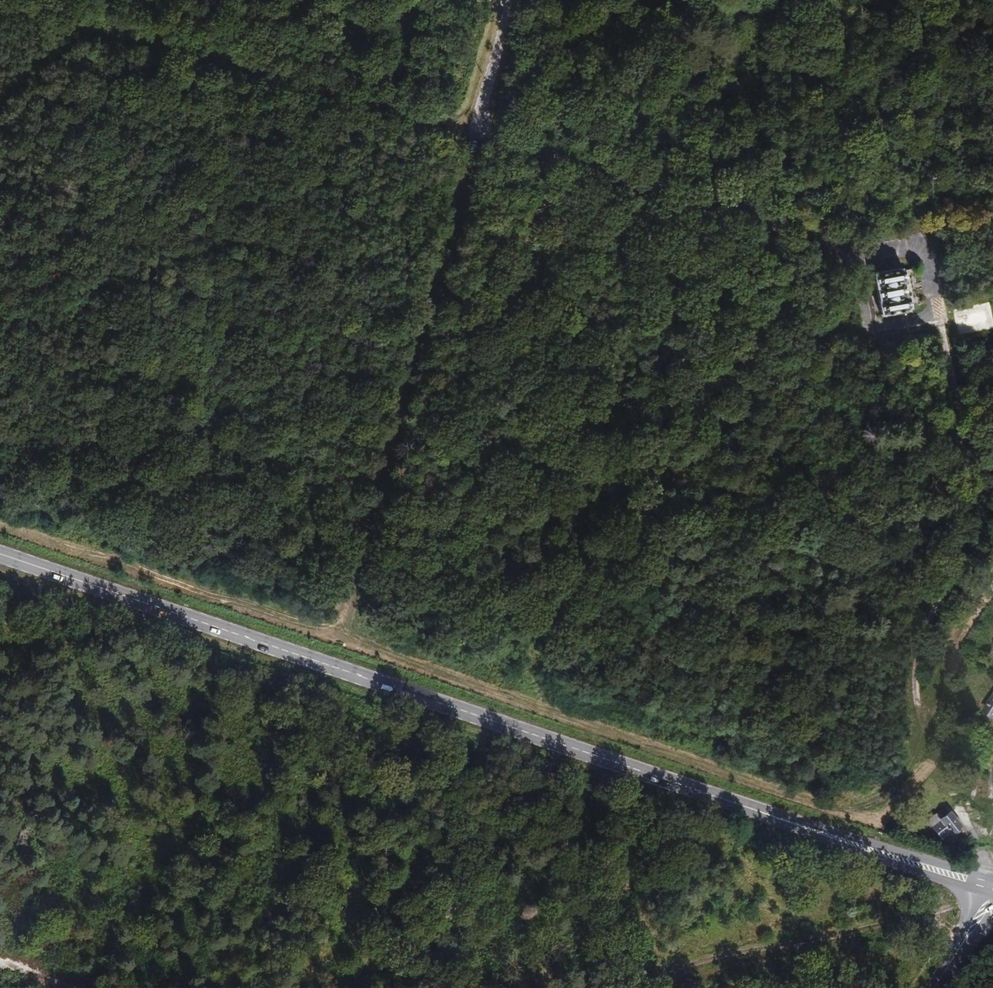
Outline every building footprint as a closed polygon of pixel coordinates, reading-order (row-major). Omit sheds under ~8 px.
[(905,270),(901,270),(899,262),(892,263),(893,269),(873,272),(875,287),(878,286),(880,300),(877,300),(880,315),(912,310),(910,298),(906,298),(903,282),(907,282),(905,270)] [(922,296),(918,276),(912,277),(916,297),(922,296)] [(982,305),(956,311),(961,332),(987,325),(982,305)] [(983,710),(992,717),(992,695),(983,710)] [(948,835),(951,835),(960,827),(948,808),(934,819),(937,824),(931,829),(940,842),(948,835)] [(807,887),(811,900),(817,899),(814,886),(807,887)]
